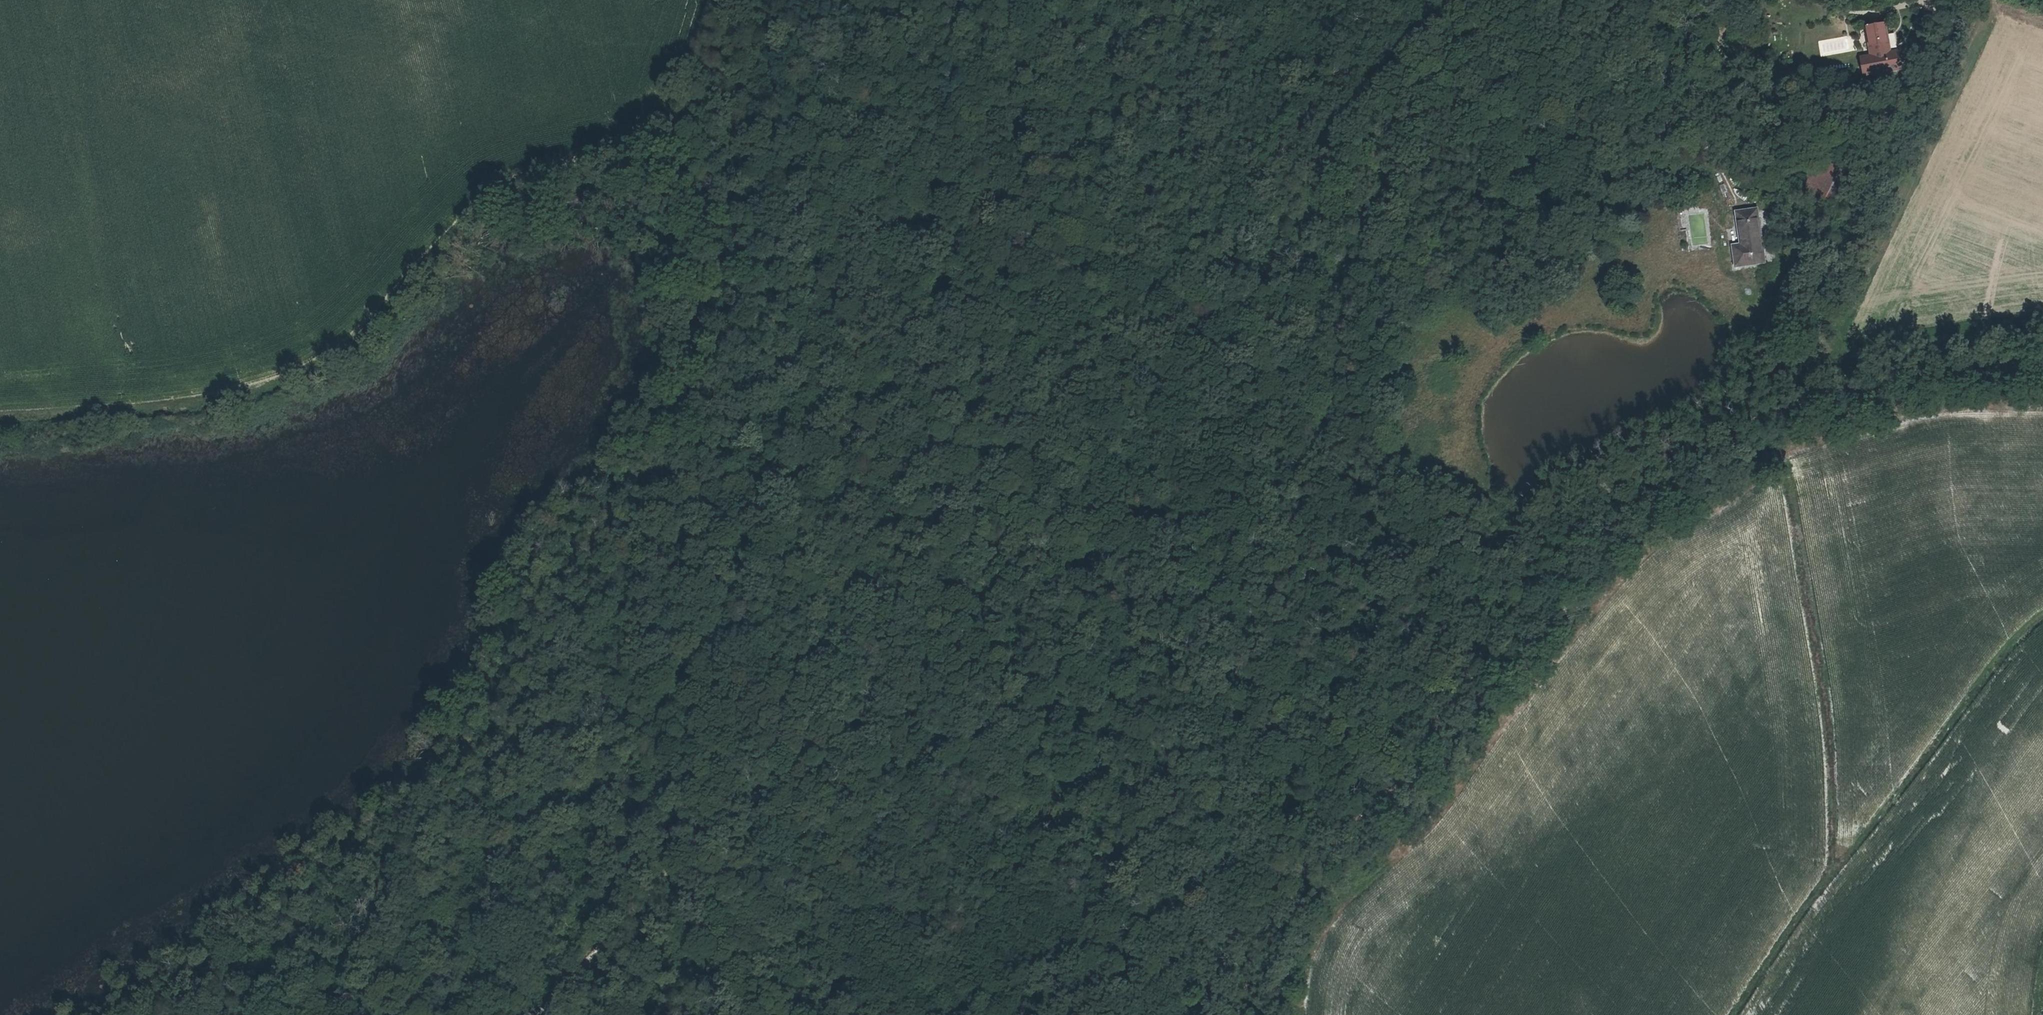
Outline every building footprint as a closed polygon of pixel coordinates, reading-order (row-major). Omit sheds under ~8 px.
[(1907,56),(1904,41),(1892,44),(1891,39),(1884,11),(1868,15),(1875,42),(1862,46),(1867,66),(1907,56)] [(1818,40),(1819,55),(1854,52),(1853,45),(1847,45),(1847,38),(1818,40)] [(1848,200),(1869,154),(1833,138),(1812,185),(1848,200)] [(1763,204),(1746,206),(1749,237),(1743,239),(1745,258),(1769,255),(1763,204)] [(14,411),(24,410),(22,393),(12,394),(14,411)]
